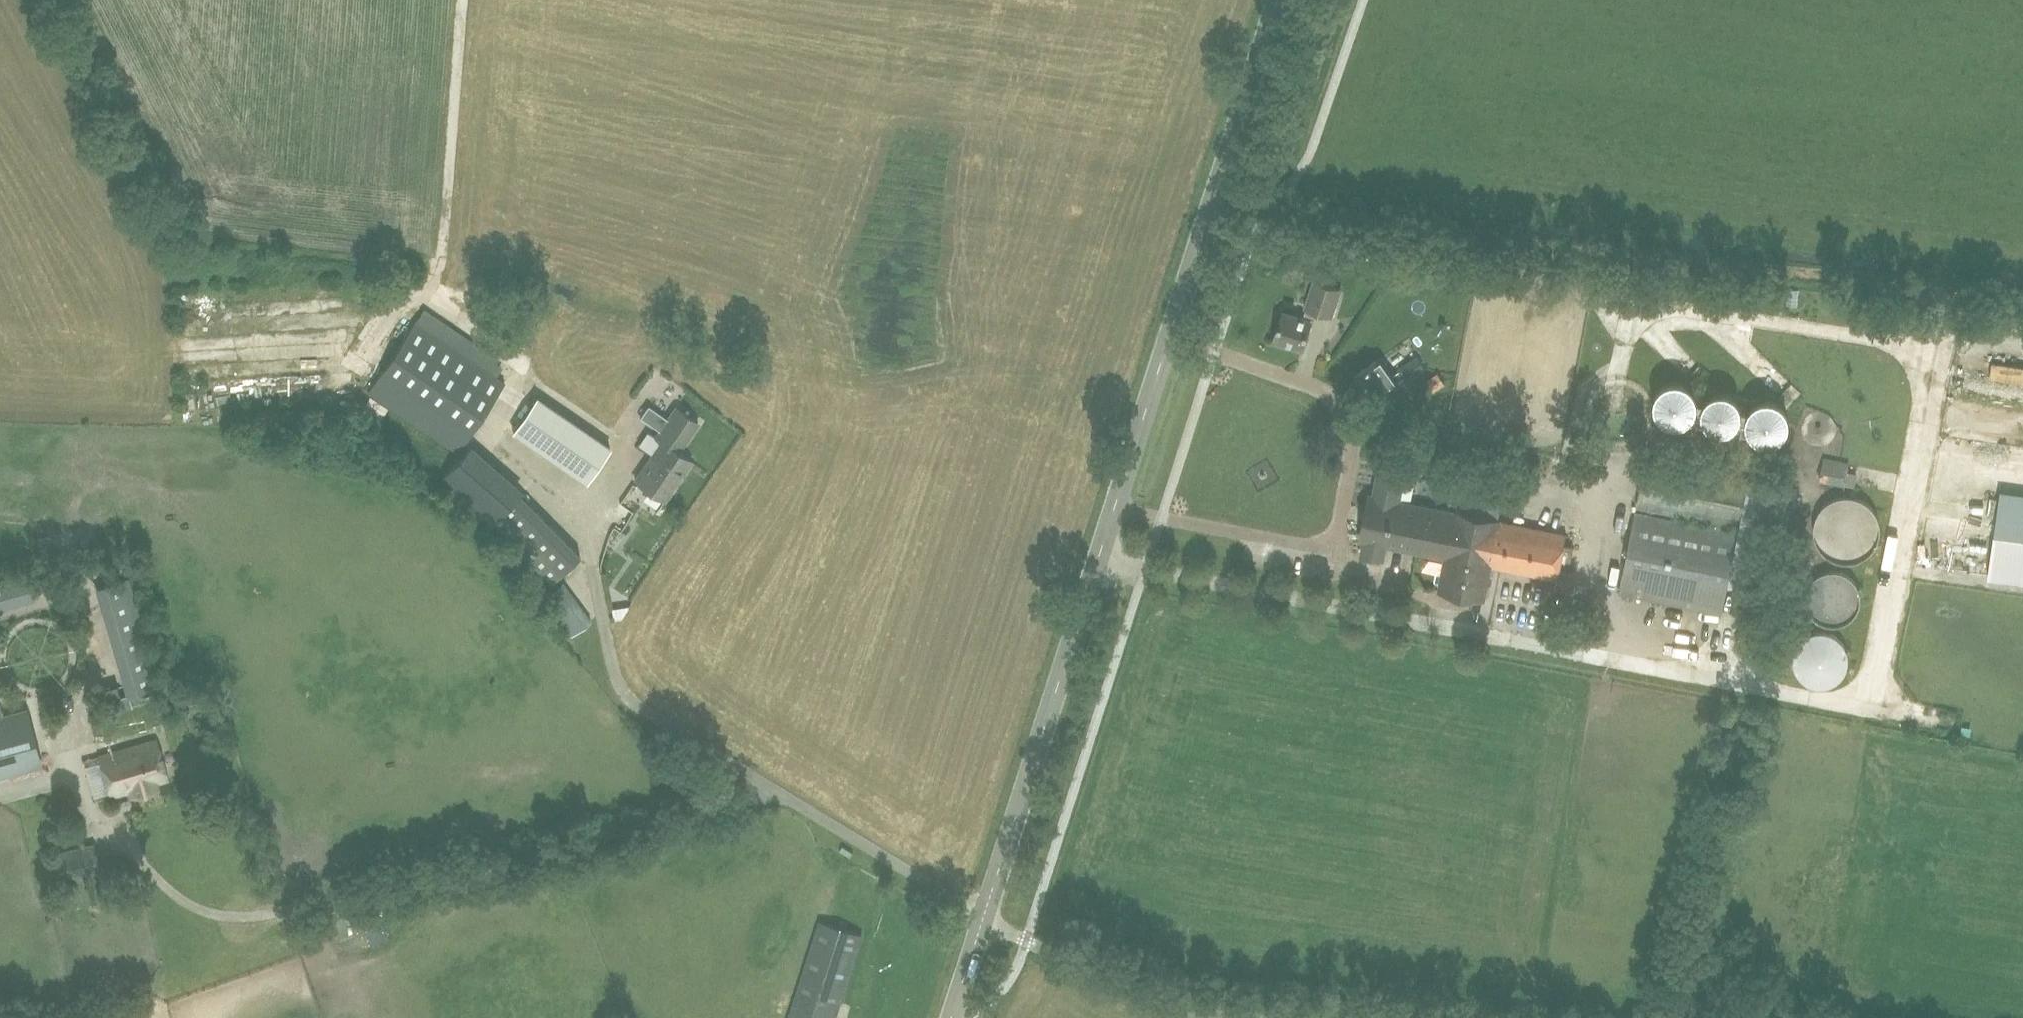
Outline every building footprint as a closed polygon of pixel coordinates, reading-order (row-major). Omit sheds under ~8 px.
[(1331,316),(1339,288),(1313,280),(1304,308),(1331,316)] [(332,322),(352,328),(355,316),(336,310),(332,322)] [(1302,348),(1312,320),(1283,311),(1274,339),(1302,348)] [(456,453),(505,382),(416,322),(368,393),(456,453)] [(1408,381),(1426,367),(1416,353),(1398,367),(1400,369),(1392,375),(1380,358),(1356,375),(1373,399),(1397,382),(1405,377),(1408,381)] [(1993,360),(1993,379),(2022,380),(2022,361),(1993,360)] [(1665,361),(1648,388),(1679,408),(1696,381),(1665,361)] [(1739,397),(1723,371),(1695,388),(1703,402),(1712,397),(1719,409),(1739,397)] [(1740,410),(1758,402),(1765,416),(1785,407),(1771,377),(1733,395),(1740,410)] [(536,397),(513,431),(587,482),(610,448),(536,397)] [(667,419),(648,406),(640,417),(659,431),(656,436),(662,441),(635,480),(664,500),(691,460),(678,451),(698,422),(676,407),(667,419)] [(489,526),(522,489),(470,444),(437,480),(489,526)] [(1824,456),(1819,480),(1844,485),(1849,461),(1824,456)] [(1748,584),(1768,487),(1746,483),(1747,478),(1646,458),(1636,505),(1710,520),(1709,525),(1635,510),(1619,590),(1720,610),(1726,580),(1748,584)] [(1399,500),(1407,464),(1381,459),(1374,495),(1369,495),(1360,539),(1364,540),(1362,554),(1383,558),(1386,544),(1446,556),(1439,590),(1484,599),(1491,565),(1557,579),(1560,568),(1569,569),(1573,546),(1564,545),(1566,533),(1500,520),(1455,512),(1399,500)] [(2000,492),(1988,576),(2022,581),(2022,495),(2000,492)] [(492,524),(551,583),(580,555),(520,494),(492,524)] [(32,599),(25,569),(0,576),(0,608),(32,599)] [(571,634),(590,620),(562,582),(543,596),(571,634)] [(42,762),(28,708),(1,715),(0,712),(0,774),(42,762)] [(138,794),(157,788),(155,783),(168,780),(156,739),(99,756),(110,797),(137,789),(138,794)] [(102,873),(94,843),(47,855),(53,882),(84,875),(84,878),(102,873)] [(862,934),(820,921),(789,1017),(835,1017),(862,934)]
